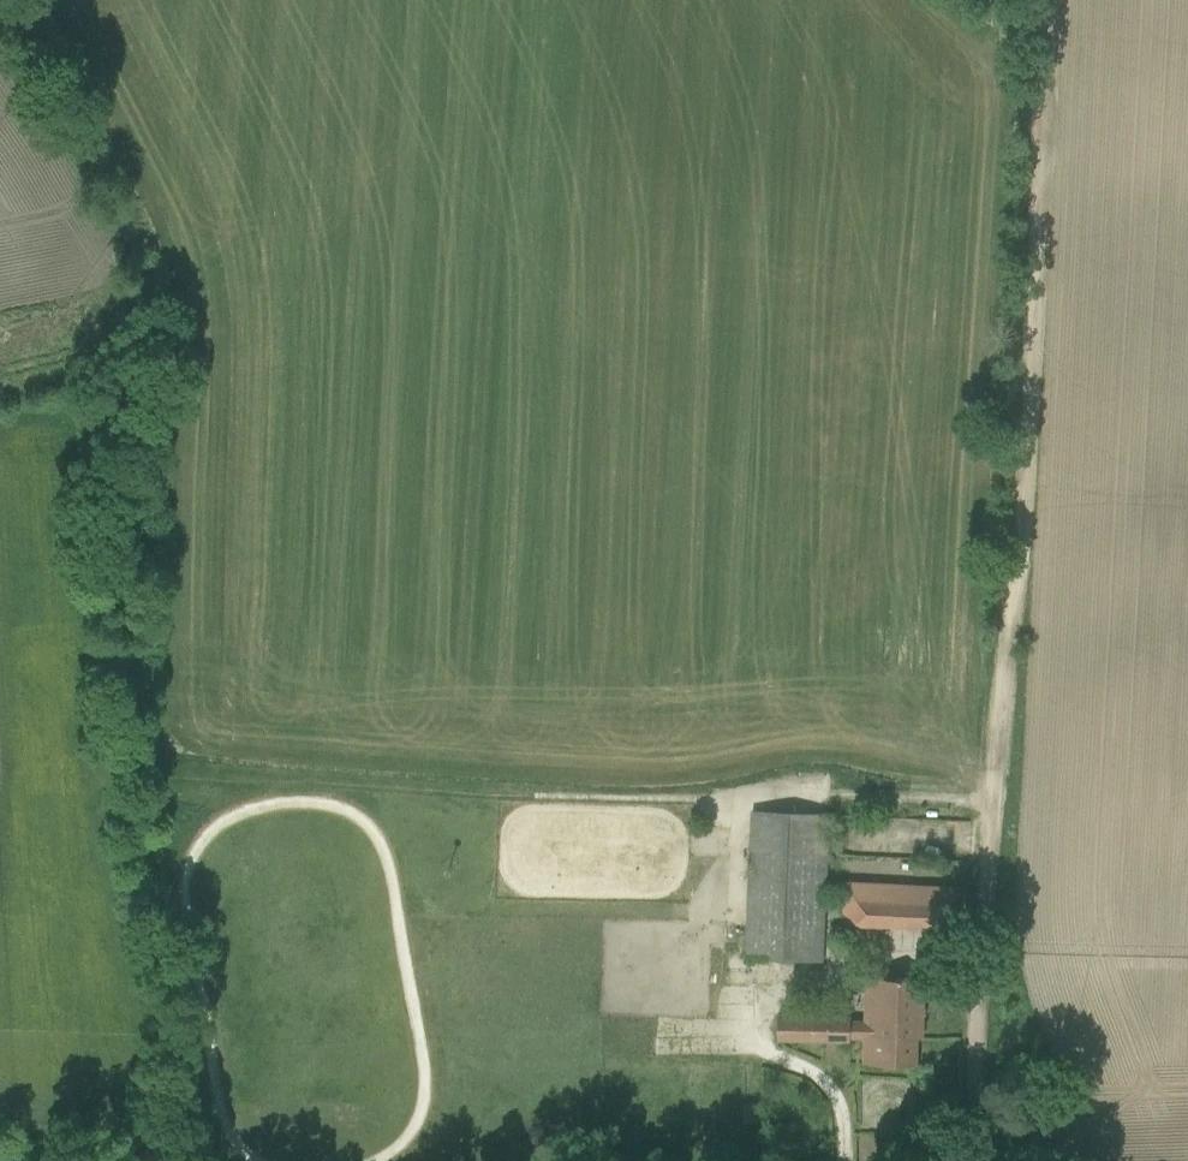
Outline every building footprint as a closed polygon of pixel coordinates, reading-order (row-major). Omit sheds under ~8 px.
[(829,813),(751,810),(745,958),(823,961),(829,813)] [(841,925),(939,929),(963,930),(965,888),(842,883),(841,925)] [(778,1014),(777,1040),(850,1042),(850,1038),(865,1038),(864,1063),(916,1064),(917,1038),(922,1038),(924,980),(899,979),(866,978),(865,1015),(865,1020),(850,1020),(850,1016),(781,1014),(778,1014)]
